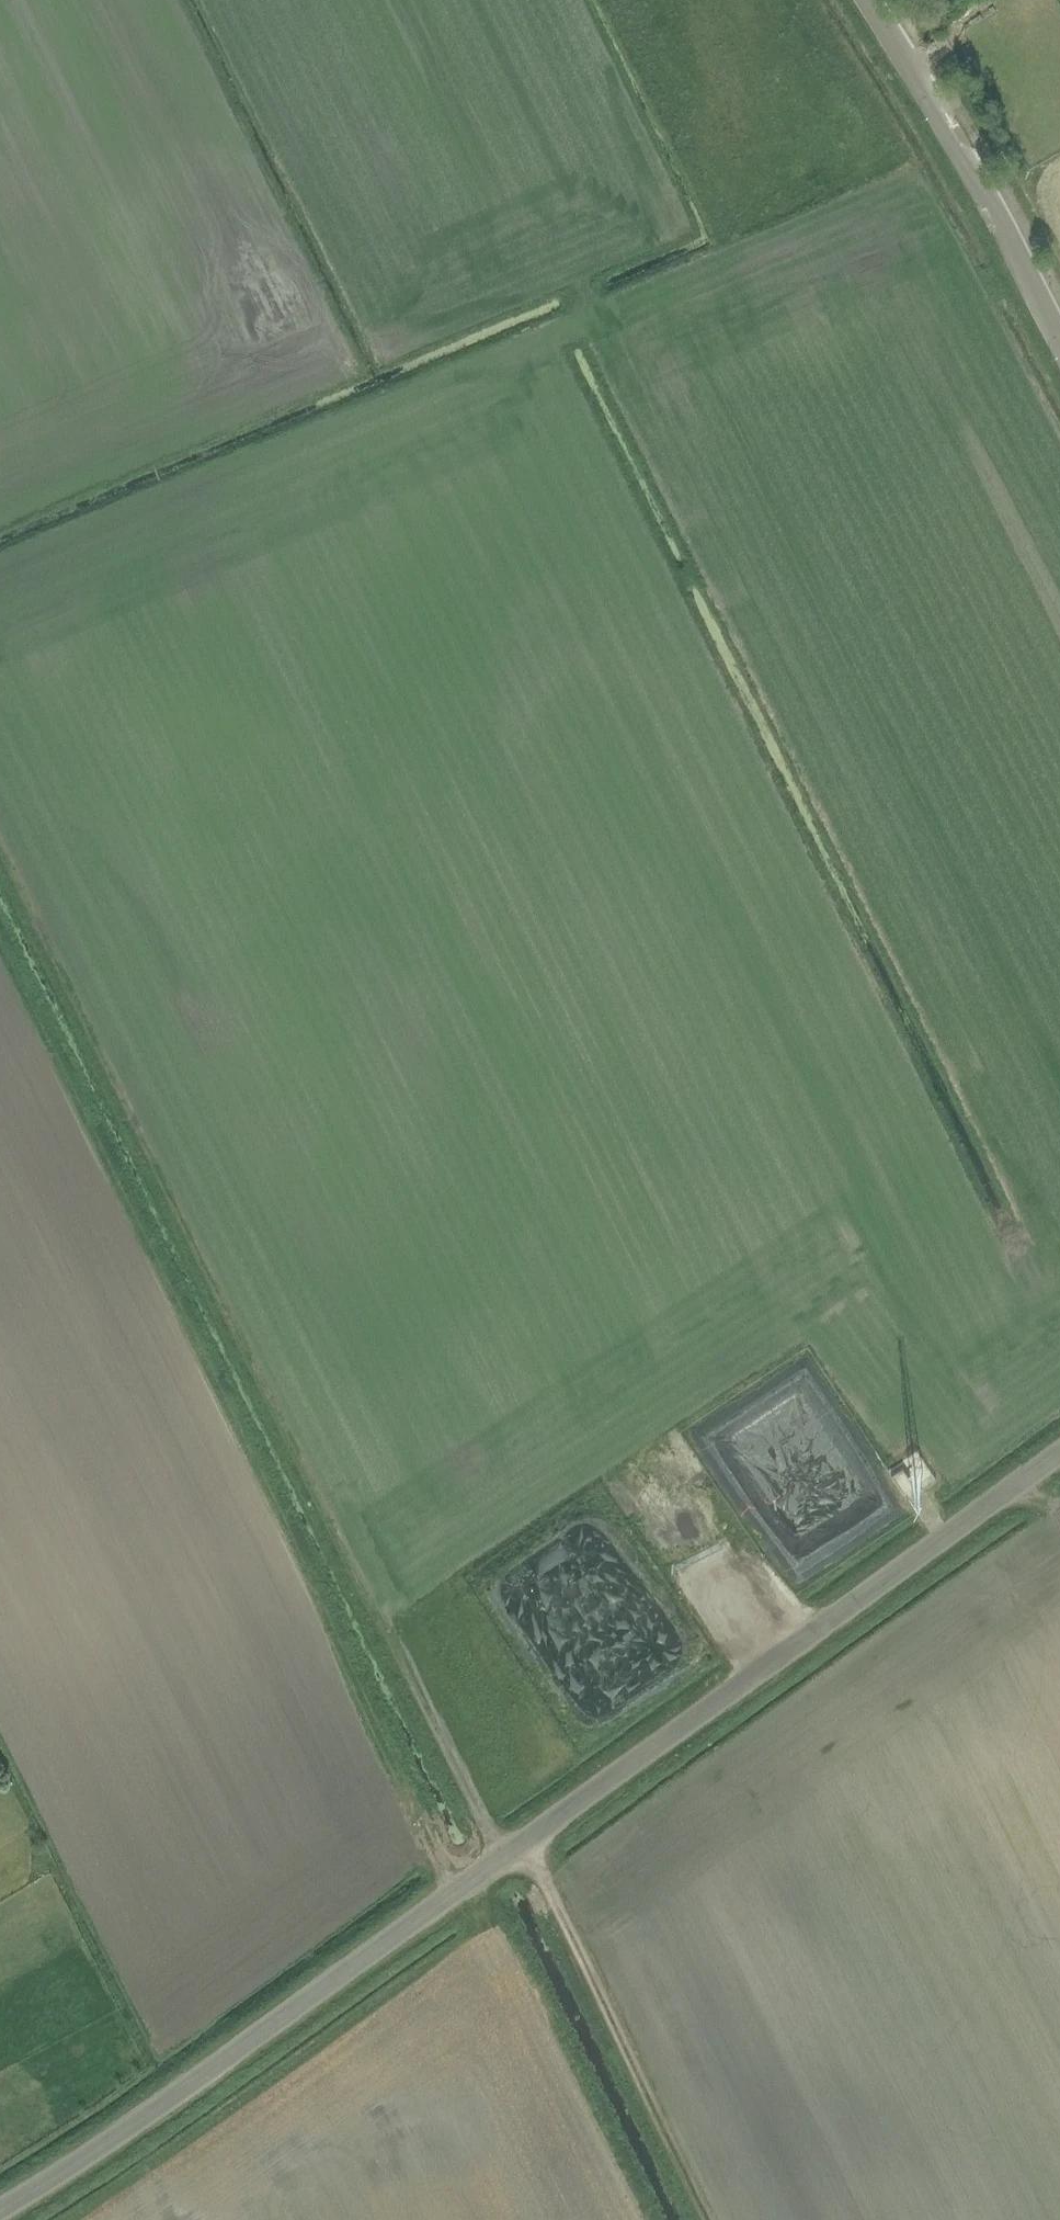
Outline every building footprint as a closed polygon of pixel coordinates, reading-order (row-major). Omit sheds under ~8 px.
[(915,1487),(904,1468),(892,1476),(904,1494),(915,1487)]
